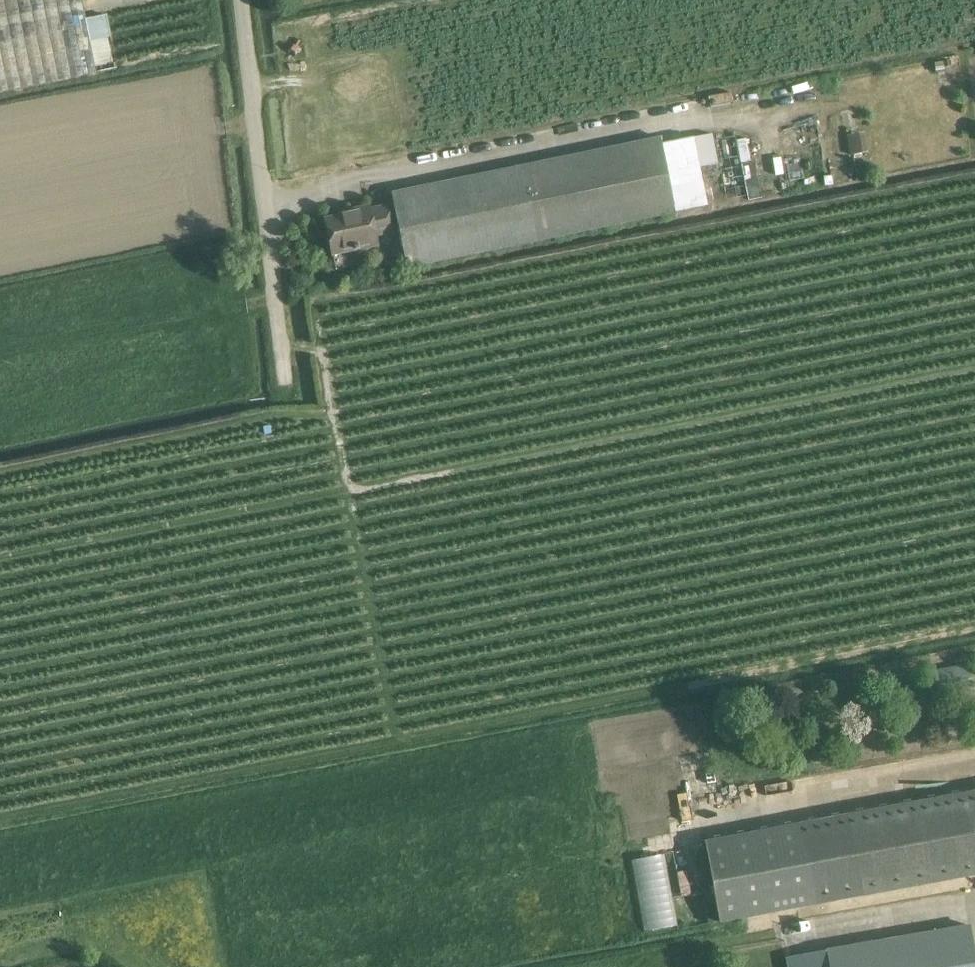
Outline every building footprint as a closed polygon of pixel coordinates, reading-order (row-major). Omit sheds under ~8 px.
[(96,72),(82,2),(82,0),(0,0),(0,91),(96,72)] [(377,244),(375,235),(398,231),(406,268),(698,208),(690,168),(681,170),(675,142),(663,145),(661,136),(390,191),(393,205),(370,210),(369,205),(348,210),(348,213),(324,218),(331,254),(377,244)] [(750,198),(761,196),(757,177),(746,179),(750,198)] [(968,664),(924,673),(929,695),(972,686),(968,664)] [(704,839),(719,922),(974,875),(974,789),(704,839)] [(676,926),(664,853),(633,858),(644,931),(676,926)] [(829,966),(974,966),(974,955),(970,923),(826,948),(829,966)]
